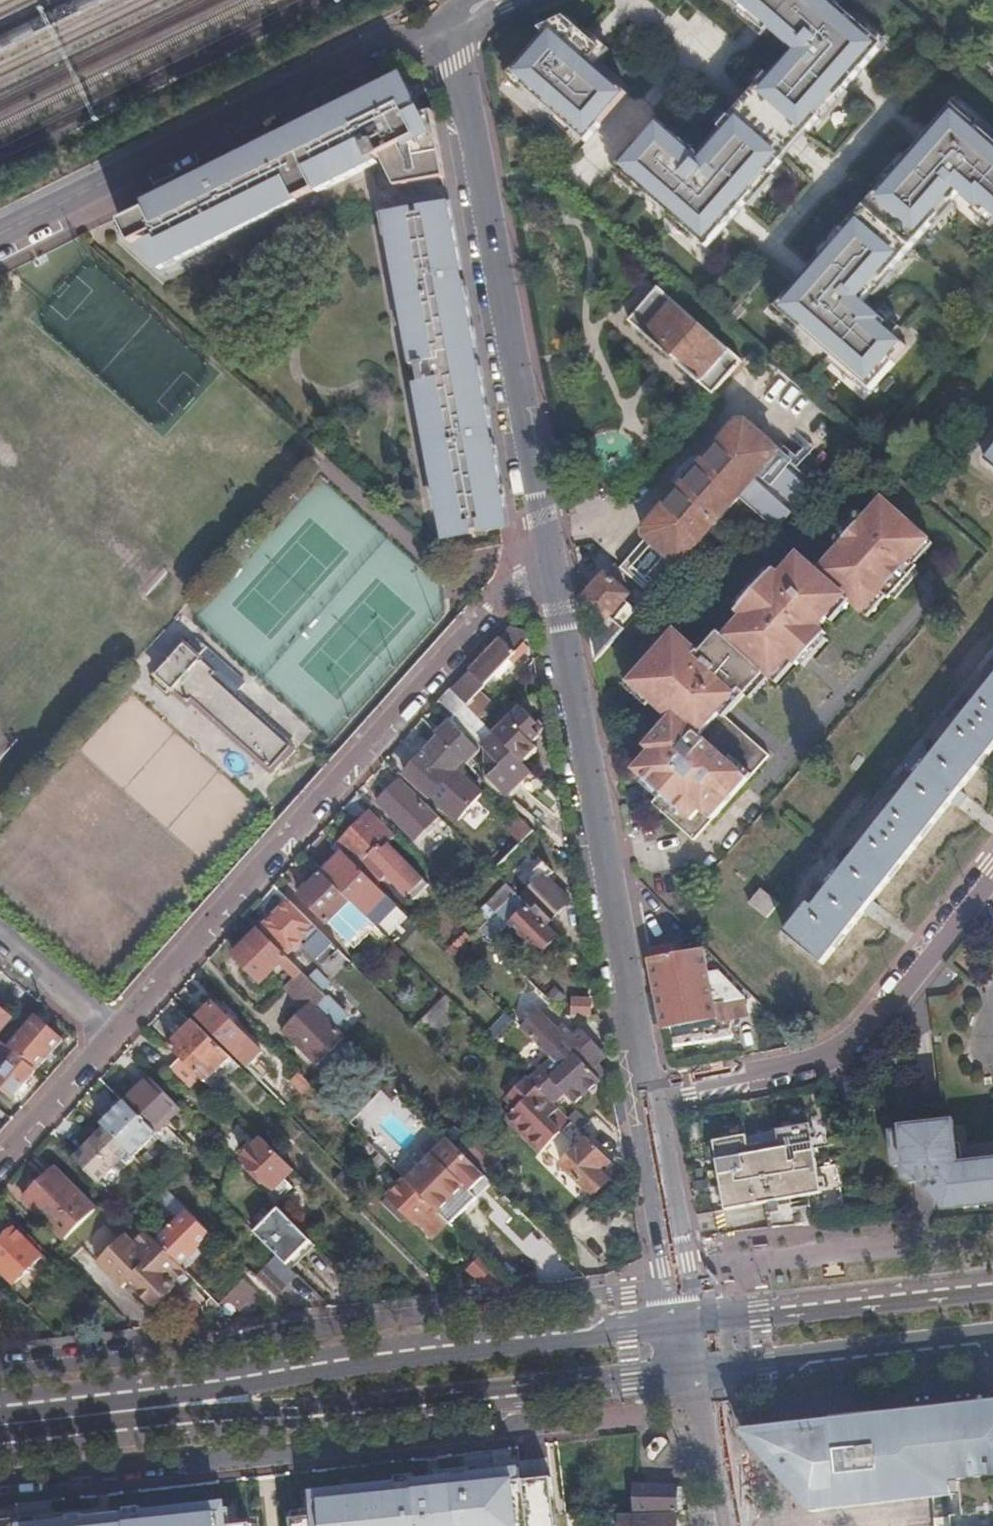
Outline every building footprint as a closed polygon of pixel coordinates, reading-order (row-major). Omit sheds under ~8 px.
[(804,124),(812,130),(824,117),(820,114),(836,95),(839,98),(854,81),(851,78),(858,69),(862,72),(883,48),(867,34),(870,30),(839,4),(836,8),(827,0),(736,0),(755,16),(758,13),(760,15),(763,11),(772,19),(769,22),(799,47),(776,74),(772,70),(759,86),(732,117),(723,129),(726,132),(704,158),(663,122),(644,143),(643,143),(623,166),(651,190),(648,193),(678,220),(682,217),(700,233),(697,236),(710,248),(734,221),(731,218),(738,208),(742,211),(757,194),(753,191),(769,172),(773,176),(784,162),(777,155),(804,124)] [(604,124),(631,94),(594,62),(605,50),(601,46),(598,50),(589,42),(592,38),(568,17),(543,30),(548,34),(516,71),(530,84),(527,87),(560,117),(563,113),(579,127),(576,130),(589,142),(590,143),(605,125),(604,124)] [(397,188),(446,178),(440,145),(439,139),(435,119),(434,112),(420,115),(404,83),(352,108),(349,103),(143,205),(145,211),(122,223),(125,230),(122,235),(162,271),(299,203),(299,201),(318,192),(318,193),(379,163),(377,159),(381,157),(383,161),(397,188)] [(910,347),(888,328),(891,324),(867,303),(875,293),(871,290),(882,277),(886,281),(942,216),(938,213),(949,200),(953,204),(961,194),(985,215),(989,211),(992,215),(992,139),(979,127),(976,130),(951,109),(928,137),(931,139),(923,148),(920,146),(900,168),(904,172),(890,187),(887,184),(846,231),(850,234),(836,250),(833,247),(813,269),(816,272),(809,282),(805,278),(782,306),(806,327),(803,330),(844,366),(847,363),(863,376),(859,379),(874,392),(898,364),(897,363),(910,347)] [(500,508),(507,507),(495,440),(487,441),(485,429),(475,370),(472,371),(468,350),(478,349),(466,282),(459,284),(457,271),(463,270),(451,204),(451,203),(421,209),(422,215),(416,216),(415,210),(382,216),(387,239),(389,239),(413,367),(419,366),(422,383),(416,384),(442,524),(450,522),(453,538),(474,534),(474,533),(481,532),(482,533),(503,529),(500,508)] [(634,323),(716,394),(745,360),(664,289),(634,323)] [(592,638),(596,662),(610,647),(619,636),(639,614),(653,597),(738,501),(777,534),(812,493),(774,460),(779,454),(741,420),(640,534),(647,540),(621,569),(623,570),(614,581),(605,574),(581,602),(605,623),(592,638)] [(723,634),(705,655),(680,633),(635,687),(677,722),(653,750),(659,755),(643,774),(669,796),(660,807),(703,843),(777,756),(727,714),(736,704),(746,692),(752,697),(770,675),(777,681),(795,660),(803,666),(809,657),(829,634),(822,627),(848,597),(866,613),(884,592),(891,598),(915,569),(920,563),(913,558),(931,537),(883,497),(866,517),(865,517),(842,543),(843,544),(820,571),(801,554),(783,575),(777,570),(740,614),(746,619),(729,639),(723,634)] [(529,631),(514,627),(455,689),(468,703),(483,718),(493,706),(479,692),(487,684),(491,687),(496,682),(492,678),(514,656),(518,659),(529,647),(526,643),(531,638),(529,631)] [(273,768),(293,747),(215,675),(226,662),(211,648),(204,655),(191,643),(187,647),(185,646),(160,673),(162,674),(157,679),(170,691),(175,686),(191,700),(195,696),(273,768)] [(984,666),(992,673),(992,655),(984,666)] [(937,751),(925,742),(898,777),(909,787),(849,863),(838,854),(810,889),(822,899),(815,908),(810,904),(787,934),(822,964),(992,746),(992,680),(937,751)] [(455,689),(452,686),(441,699),(458,718),(485,745),(491,751),(491,778),(509,795),(533,769),(523,759),(509,745),(497,733),(483,718),(468,703),(455,689)] [(523,706),(497,733),(509,745),(523,759),(537,745),(533,741),(541,734),(533,726),(538,722),(523,706)] [(467,760),(469,763),(482,750),(453,723),(442,735),(467,760)] [(411,769),(394,751),(386,761),(404,779),(435,810),(442,817),(446,822),(455,812),(436,793),(467,760),(442,735),(411,769)] [(386,761),(373,775),(390,792),(402,782),(404,779),(386,761)] [(417,840),(442,817),(435,810),(432,813),(402,782),(390,792),(380,802),(417,840)] [(341,841),(337,845),(367,875),(378,885),(388,875),(413,900),(426,886),(386,846),(396,837),(370,812),(344,838),(341,841)] [(478,854),(494,870),(520,844),(535,829),(519,813),(478,854)] [(317,866),(322,871),(346,896),(352,890),(355,892),(359,888),(356,885),(361,881),(367,875),(337,845),(317,866)] [(521,898),(546,923),(570,900),(548,877),(553,872),(543,862),(528,877),(528,884),(532,887),(521,898)] [(299,893),(328,923),(351,901),(346,896),(322,871),(299,893)] [(367,875),(361,881),(366,886),(372,891),(374,888),(378,885),(367,875)] [(762,890),(750,904),(767,918),(779,904),(762,890)] [(480,930),(490,941),(510,922),(541,954),(559,936),(546,923),(521,898),(516,893),(487,923),(480,930)] [(292,952),(317,927),(290,901),(266,925),(292,952)] [(362,933),(373,922),(351,901),(328,923),(346,939),(356,930),(358,932),(362,933)] [(281,963),(295,978),(302,971),(261,929),(236,955),(262,982),(281,963)] [(446,953),(452,958),(470,940),(465,934),(446,953)] [(674,942),(649,947),(660,1005),(664,1028),(729,1017),(725,998),(746,994),(717,964),(708,966),(705,951),(677,955),(674,942)] [(295,978),(283,989),(306,1011),(314,1004),(316,1006),(327,996),(319,988),(309,978),(302,971),(295,978)] [(309,978),(319,988),(326,981),(316,971),(309,978)] [(415,1026),(430,1041),(461,1010),(447,995),(415,1026)] [(574,1015),(594,1017),(596,997),(576,995),(574,1015)] [(316,1006),(336,1026),(346,1015),(327,996),(316,1006)] [(212,1003),(198,1016),(247,1066),(257,1055),(245,1043),(248,1039),(212,1003)] [(321,1066),(349,1039),(336,1026),(316,1006),(314,1004),(306,1011),(289,1027),(308,1046),(304,1050),(321,1066)] [(0,1005),(0,1030),(12,1016),(0,1005)] [(589,1068),(600,1078),(603,1075),(603,1073),(603,1070),(602,1067),(600,1064),(597,1060),(605,1053),(581,1027),(576,1031),(567,1023),(562,1027),(541,1005),(519,1025),(521,1027),(551,1057),(560,1065),(562,1067),(576,1054),(589,1068)] [(499,1041),(514,1021),(504,1014),(489,1034),(499,1041)] [(10,1045),(38,1068),(63,1039),(36,1016),(10,1045)] [(199,1076),(203,1080),(228,1057),(193,1021),(168,1045),(180,1057),(199,1076)] [(38,1068),(10,1045),(2,1038),(0,1040),(0,1071),(1,1072),(0,1073),(0,1084),(14,1096),(38,1068)] [(530,1078),(554,1102),(589,1068),(576,1054),(562,1067),(560,1065),(551,1057),(530,1078)] [(189,1086),(199,1076),(180,1057),(171,1067),(189,1086)] [(313,1086),(300,1073),(292,1081),(305,1094),(313,1086)] [(151,1077),(125,1102),(157,1133),(176,1153),(185,1144),(168,1127),(166,1129),(162,1126),(181,1108),(151,1077)] [(507,1118),(539,1154),(572,1120),(554,1102),(530,1078),(529,1077),(507,1099),(516,1109),(507,1118)] [(100,1122),(106,1128),(128,1149),(134,1156),(157,1133),(125,1102),(123,1100),(100,1122)] [(585,1133),(573,1121),(562,1133),(574,1144),(585,1133)] [(747,1136),(712,1142),(724,1213),(822,1195),(811,1123),(777,1130),(779,1148),(749,1154),(747,1136)] [(962,1166),(955,1167),(954,1157),(961,1156),(960,1142),(952,1143),(951,1126),(891,1132),(895,1166),(902,1165),(903,1177),(910,1182),(923,1181),(946,1207),(962,1205),(962,1202),(982,1200),(982,1203),(992,1202),(992,1163),(962,1166)] [(106,1128),(76,1158),(97,1180),(128,1149),(106,1128)] [(457,1148),(486,1176),(505,1157),(477,1128),(457,1148)] [(610,1178),(606,1174),(600,1168),(610,1158),(588,1136),(550,1175),(582,1206),(610,1178)] [(276,1188),(294,1171),(262,1139),(244,1156),(276,1188)] [(379,1167),(387,1159),(367,1139),(359,1147),(379,1167)] [(487,1177),(486,1176),(457,1148),(450,1140),(408,1180),(441,1213),(466,1188),(471,1193),(487,1177)] [(185,1144),(176,1153),(183,1160),(192,1152),(188,1148),(185,1144)] [(606,1174),(616,1164),(610,1158),(600,1168),(606,1174)] [(27,1199),(66,1239),(97,1208),(58,1169),(27,1199)] [(431,1240),(450,1221),(441,1213),(408,1180),(407,1179),(384,1200),(387,1203),(385,1205),(399,1220),(405,1214),(431,1240)] [(532,1222),(510,1200),(498,1212),(520,1234),(532,1222)] [(158,1240),(181,1264),(213,1233),(189,1209),(158,1240)] [(289,1264),(313,1241),(307,1235),(293,1220),(281,1209),(257,1233),(279,1254),(289,1264)] [(0,1244),(0,1267),(15,1282),(43,1256),(16,1227),(13,1229),(10,1226),(0,1236),(4,1240),(0,1244)] [(98,1256),(116,1240),(106,1228),(87,1244),(98,1256)] [(175,1282),(187,1270),(181,1264),(158,1240),(148,1231),(137,1243),(128,1235),(101,1264),(125,1289),(132,1282),(157,1306),(177,1285),(175,1282)] [(257,1276),(278,1297),(300,1275),(289,1264),(279,1254),(257,1276)] [(471,1269),(492,1289),(515,1286),(485,1257),(471,1269)] [(220,1303),(225,1308),(232,1302),(238,1309),(248,1299),(256,1306),(264,1298),(245,1280),(220,1303)] [(741,1431),(810,1510),(934,1500),(937,1525),(992,1525),(992,1403),(741,1431)] [(554,1475),(522,1478),(521,1468),(471,1474),(471,1476),(455,1478),(455,1476),(415,1480),(415,1483),(398,1485),(398,1482),(317,1492),(320,1517),(293,1520),(294,1525),(559,1525),(554,1475)] [(635,1511),(678,1512),(678,1486),(636,1483),(635,1511)] [(221,1503),(141,1512),(142,1515),(126,1517),(125,1514),(83,1519),(83,1522),(67,1523),(67,1520),(19,1525),(223,1525),(221,1503)] [(622,1514),(622,1525),(677,1525),(677,1516),(622,1514)]
